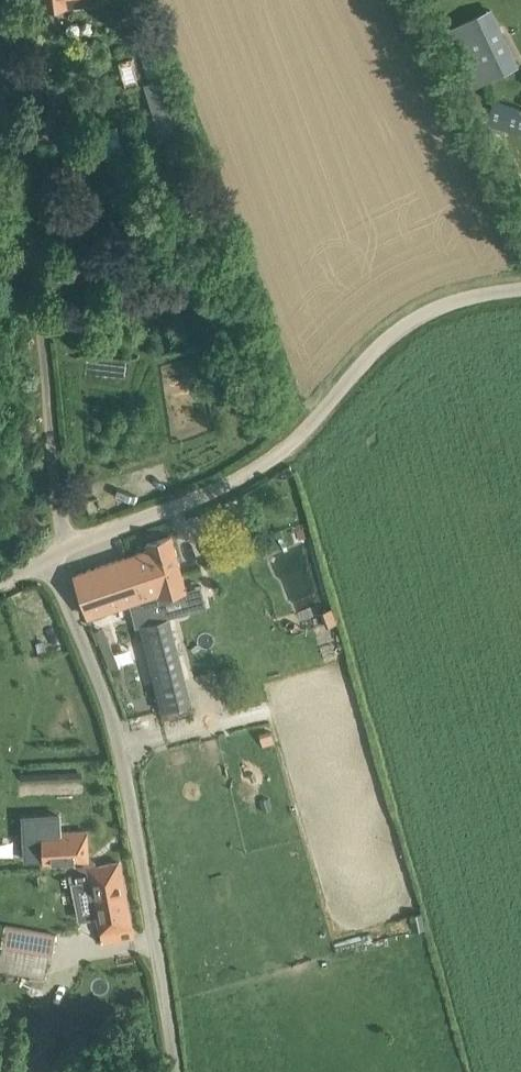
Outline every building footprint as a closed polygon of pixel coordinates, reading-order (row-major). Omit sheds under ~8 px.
[(39,10),(105,1),(104,0),(38,0),(39,10)] [(520,64),(494,8),(460,24),(487,80),(520,64)] [(148,74),(165,69),(158,48),(142,52),(148,74)] [(142,78),(136,57),(118,62),(126,93),(142,89),(139,79),(142,78)] [(165,76),(143,83),(160,136),(181,129),(165,76)] [(490,120),(520,129),(520,112),(495,104),(490,120)] [(149,549),(77,574),(89,616),(132,601),(139,624),(169,616),(163,595),(187,588),(172,535),(147,543),(149,549)] [(172,628),(141,635),(147,657),(178,649),(172,628)] [(109,639),(101,643),(106,655),(114,652),(109,639)] [(172,707),(161,710),(163,718),(175,715),(172,707)] [(271,731),(261,734),(264,745),(275,742),(271,731)] [(101,939),(102,941),(104,941),(104,943),(113,941),(134,937),(120,861),(97,866),(96,863),(95,862),(94,860),(89,857),(87,830),(43,833),(45,861),(76,860),(80,868),(88,869),(101,932),(102,932),(104,938),(101,939)] [(20,856),(18,835),(0,836),(0,858),(20,856)] [(422,912),(411,915),(415,929),(426,926),(422,912)] [(5,926),(2,946),(54,955),(58,935),(5,926)]
